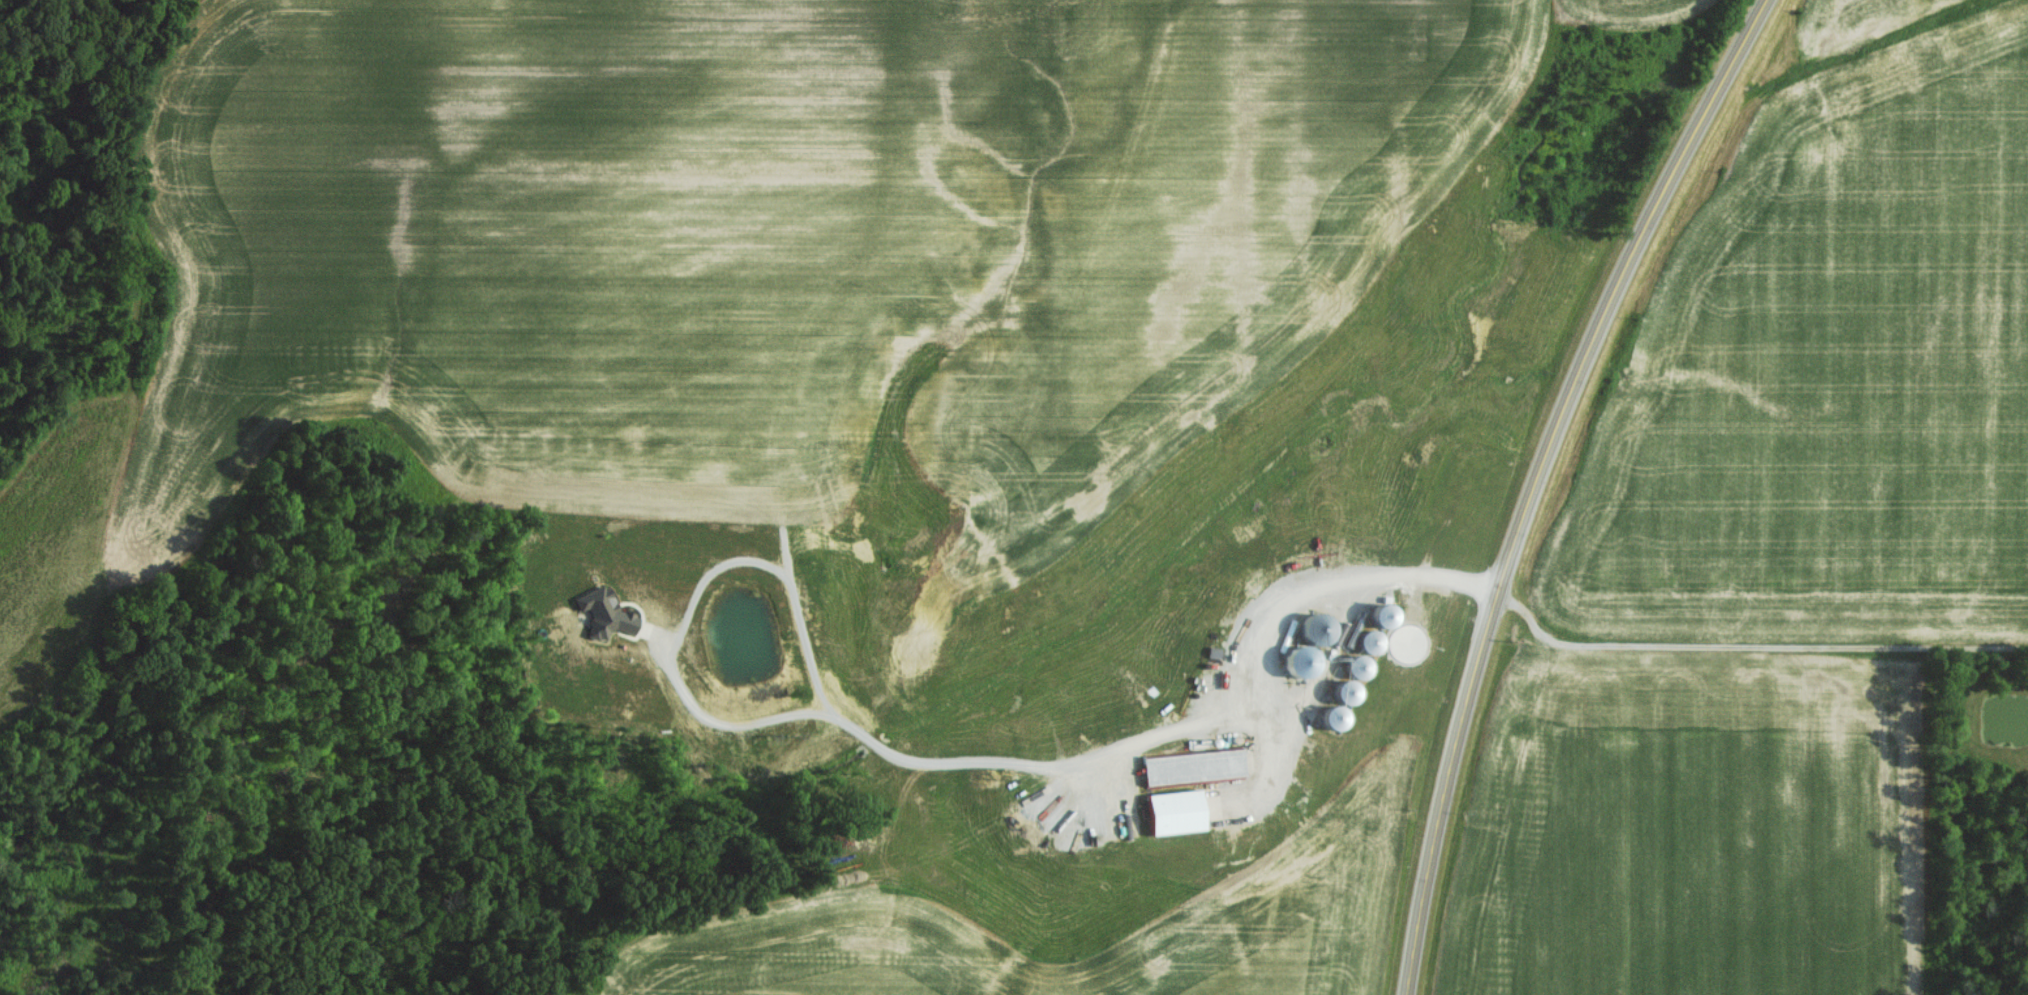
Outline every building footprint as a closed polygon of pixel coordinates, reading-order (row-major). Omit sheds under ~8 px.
[(1319,648),(1336,623),(1314,609),(1298,633),(1319,648)] [(1395,628),(1396,615),(1376,614),(1375,627),(1395,628)] [(1315,647),(1289,646),(1288,676),(1314,677),(1315,647)] [(1370,655),(1348,658),(1351,680),(1372,677),(1370,655)] [(1353,694),(1358,695),(1359,682),(1338,681),(1337,704),(1353,704),(1353,694)] [(1350,714),(1334,704),(1322,723),(1339,733),(1350,714)] [(1146,786),(1246,776),(1243,749),(1144,758),(1146,786)] [(1148,796),(1154,836),(1207,829),(1201,789),(1148,796)]
